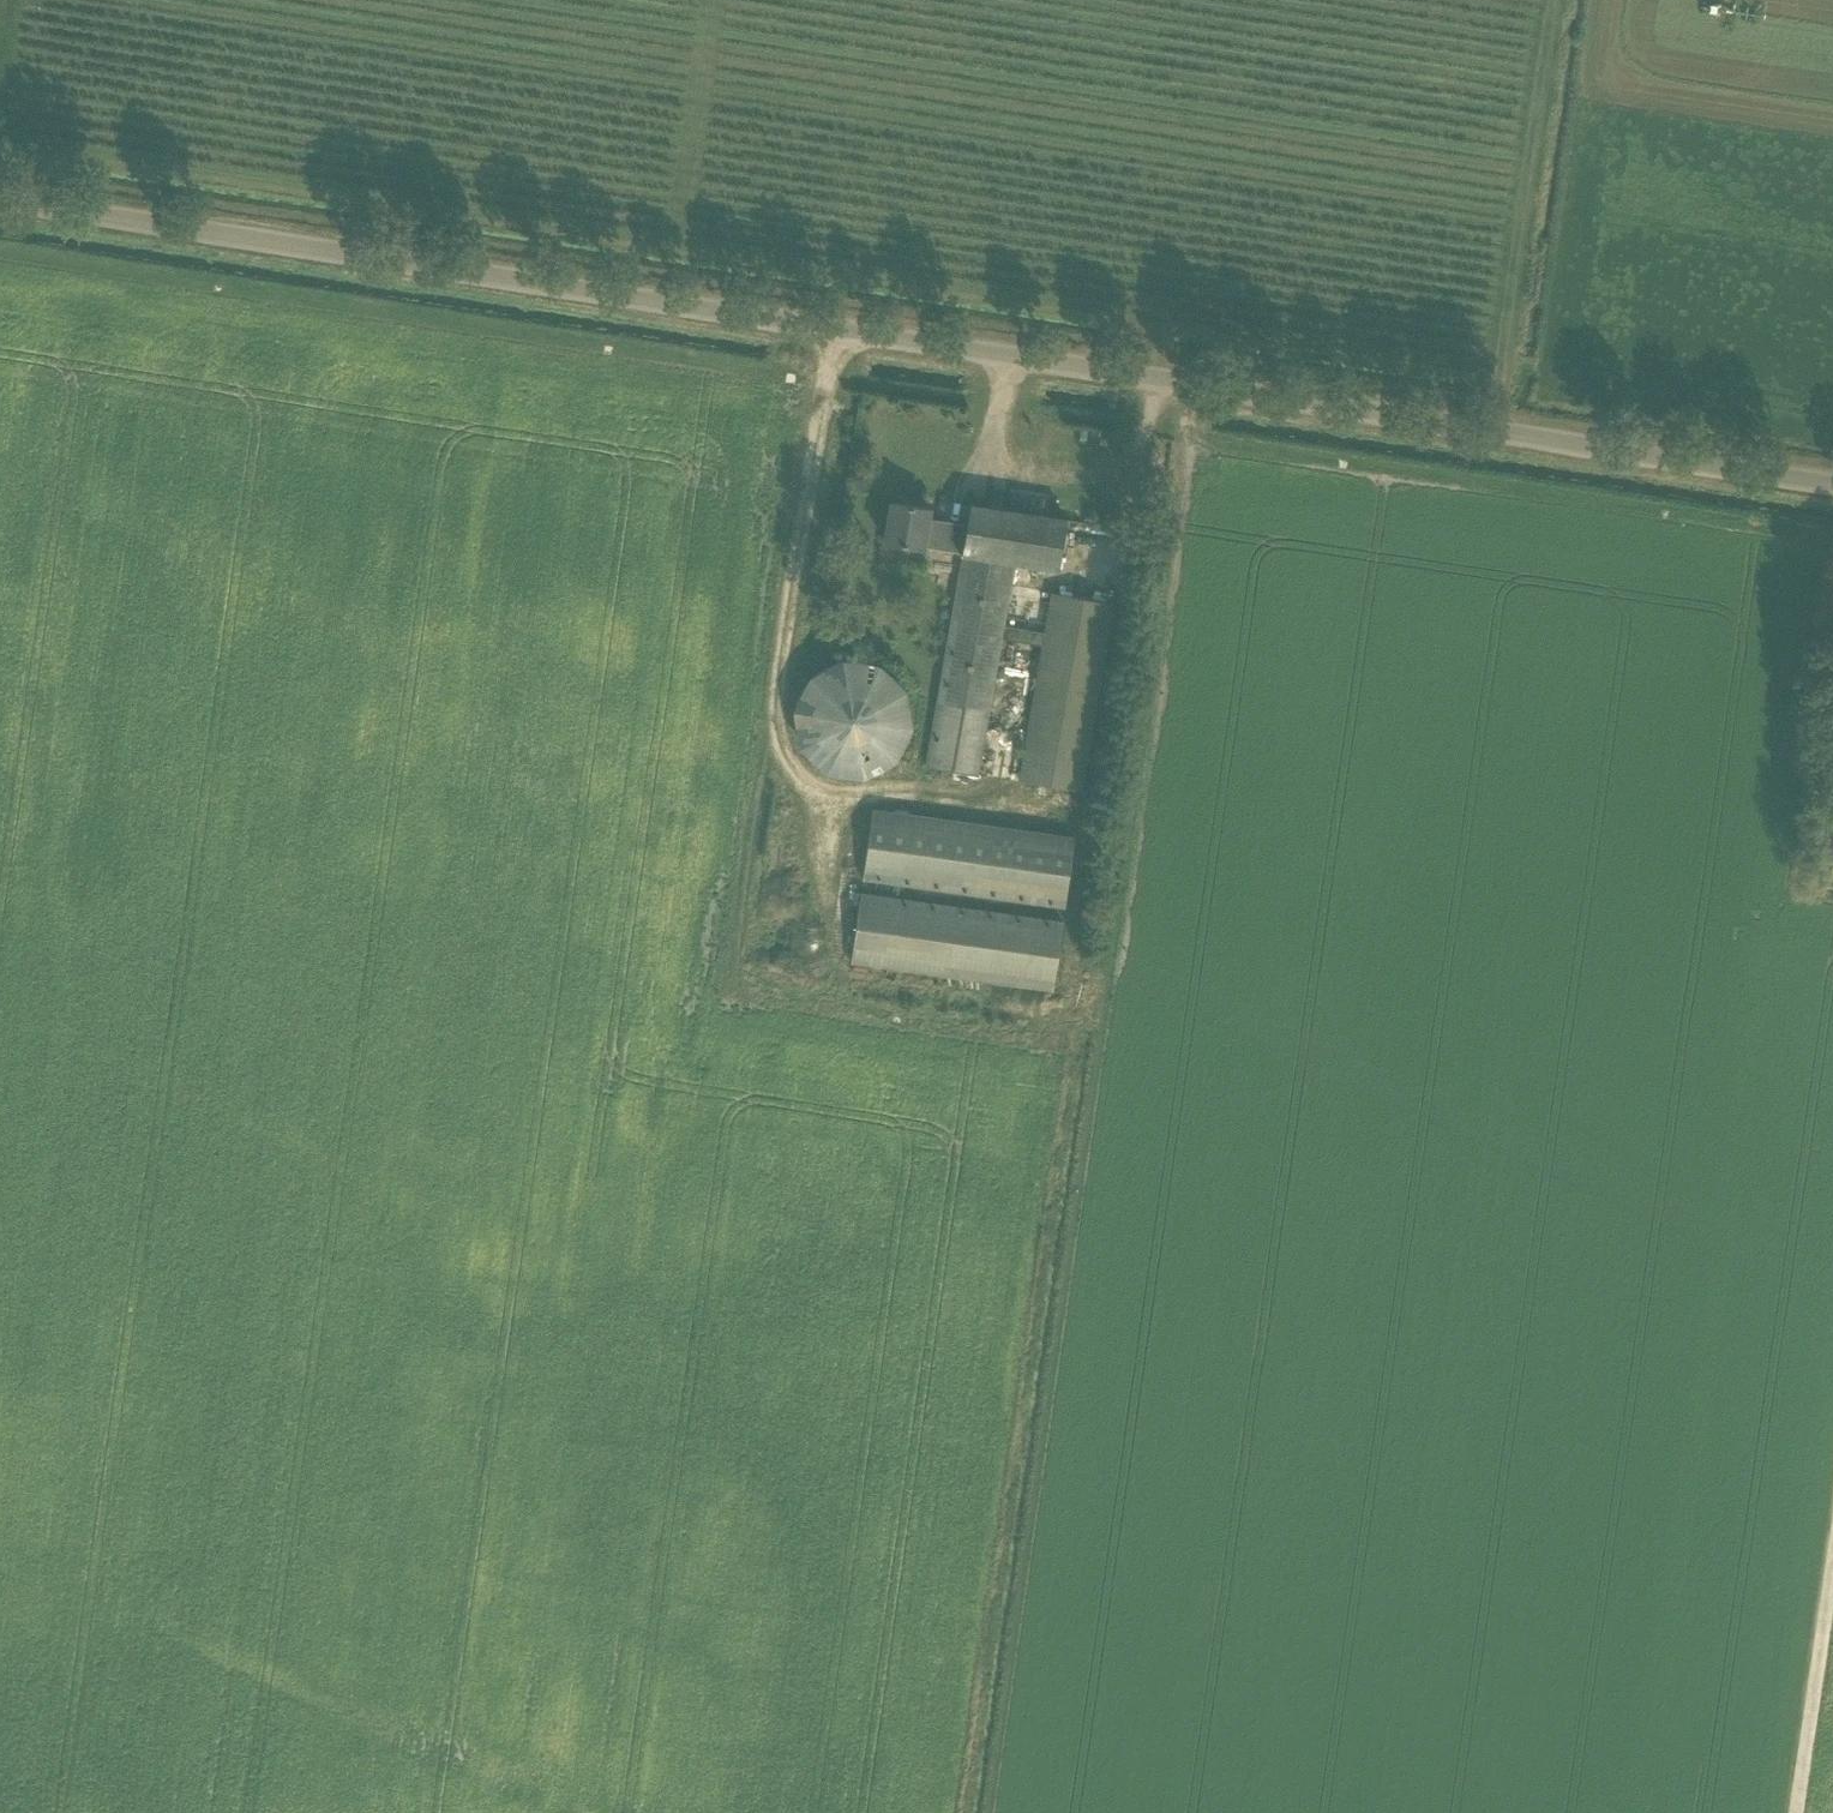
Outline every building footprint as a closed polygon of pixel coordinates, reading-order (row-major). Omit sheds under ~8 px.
[(1027,497),(1011,495),(1010,509),(1025,511),(1027,497)] [(963,554),(967,532),(927,525),(929,508),(892,502),(885,543),(923,550),(924,548),(961,554),(963,554)] [(963,554),(1015,564),(1058,571),(1066,519),(971,505),(967,532),(963,554)] [(963,554),(961,554),(924,767),(979,776),(1001,638),(1004,625),(1015,564),(963,554)] [(1043,632),(1006,626),(1004,625),(1001,638),(1040,645),(1018,780),(1082,792),(1114,604),(1051,593),(1043,632)] [(916,743),(871,649),(783,691),(828,785),(916,743)] [(863,880),(1065,909),(1075,838),(873,810),(863,880)] [(852,963),(1053,992),(1063,920),(861,892),(852,963)]
